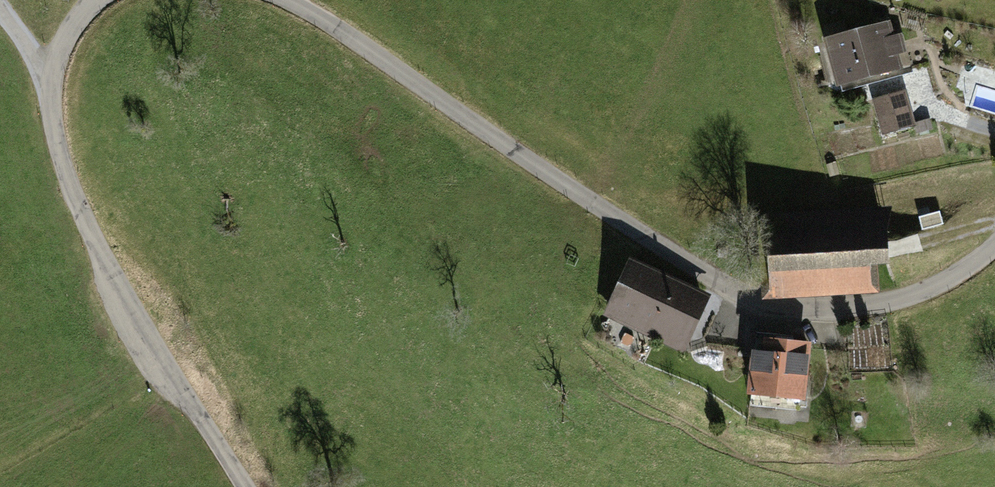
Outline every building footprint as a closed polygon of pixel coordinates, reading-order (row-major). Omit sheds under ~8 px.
[(889,20),(822,39),(836,86),(902,66),(899,53),(906,52),(901,33),(894,35),(889,20)] [(902,90),(874,98),(884,131),(911,123),(902,90)] [(892,206),(760,214),(761,299),(879,292),(877,264),(889,264),(886,228),(892,206)] [(628,256),(602,315),(683,354),(710,294),(628,256)] [(811,343),(763,337),(761,350),(750,349),(745,395),(804,398),(811,343)]
